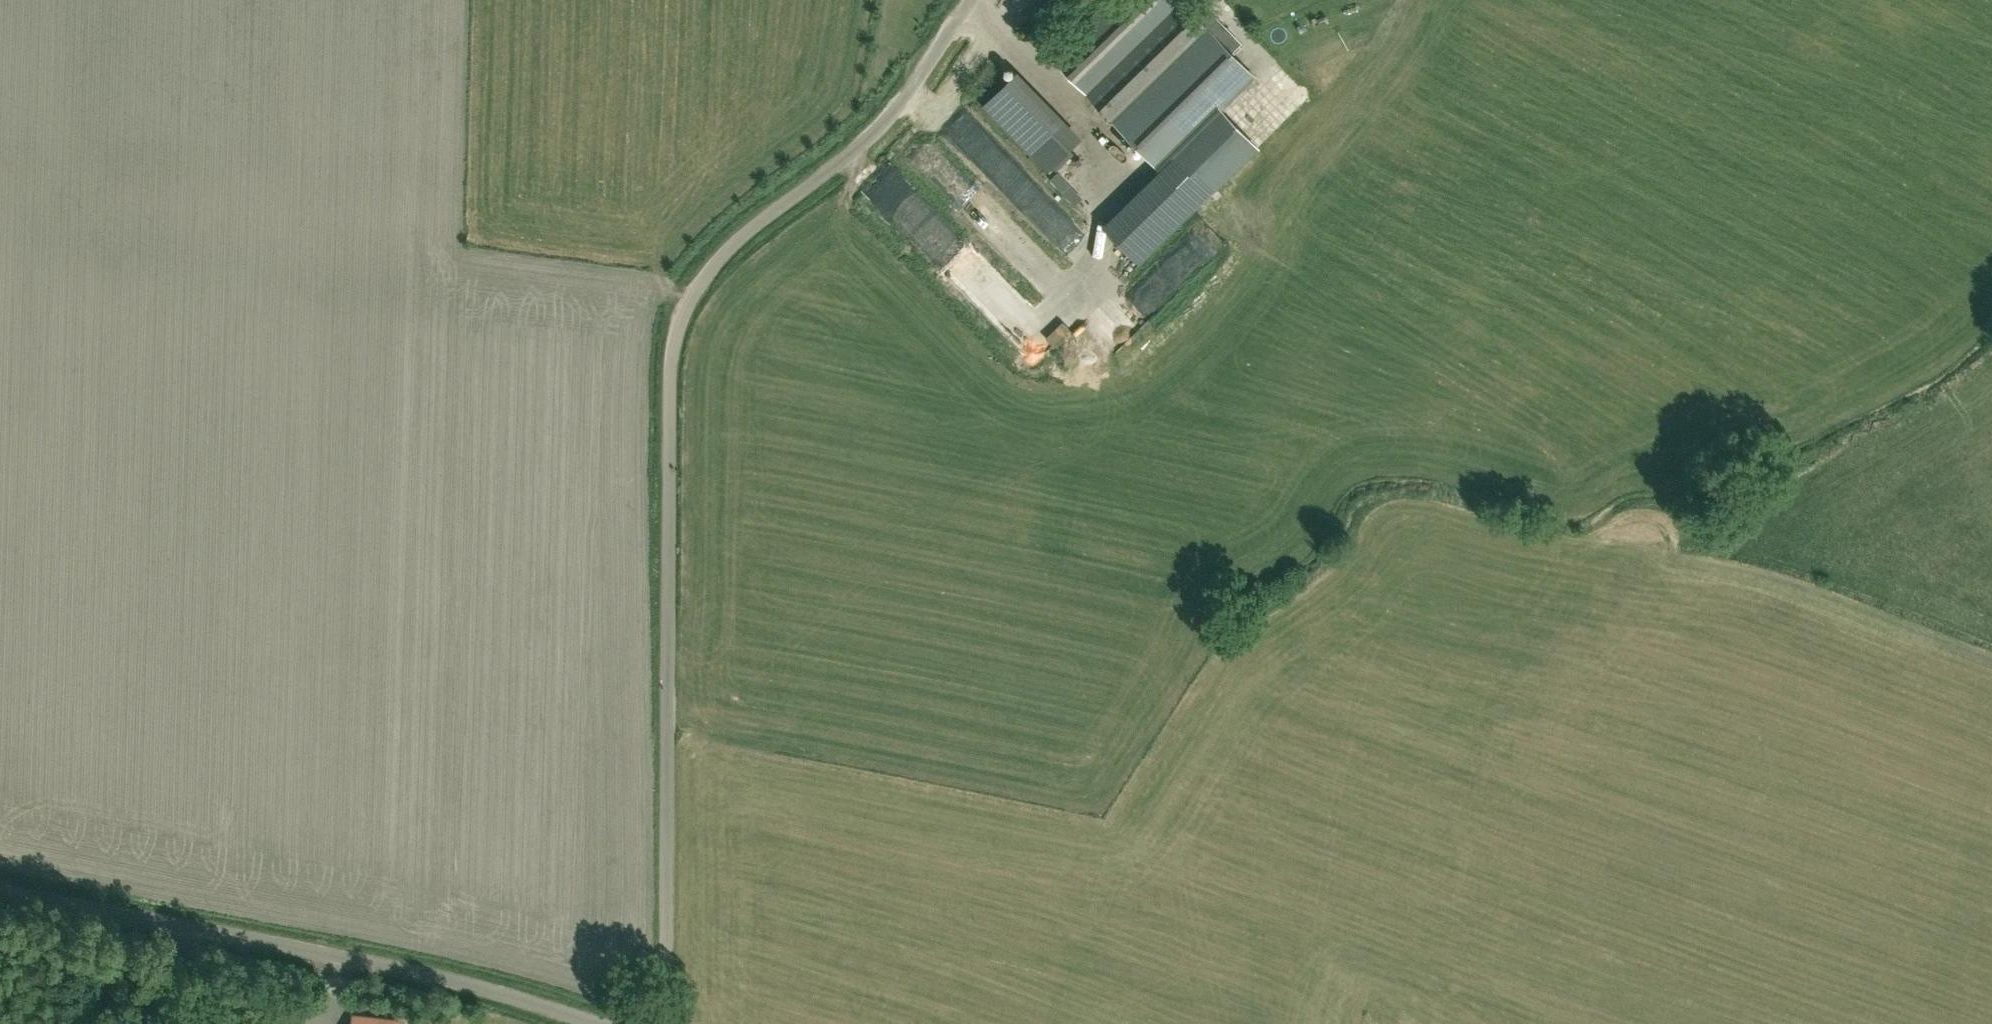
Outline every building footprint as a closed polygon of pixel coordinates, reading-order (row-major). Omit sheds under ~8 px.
[(1184,0),(1110,0),(1052,58),(1159,165),(1253,73),(1233,53),(1243,42),(1220,18),(1209,29),(1183,2),(1184,0)] [(979,101),(1045,167),(1080,133),(1015,66),(979,101)] [(1214,136),(1171,177),(1196,204),(1200,207),(1243,166),(1214,136)] [(1106,225),(1139,259),(1196,204),(1171,177),(1163,170),(1106,225)] [(350,1023),(404,1023),(405,1018),(352,1010),(350,1023)]
